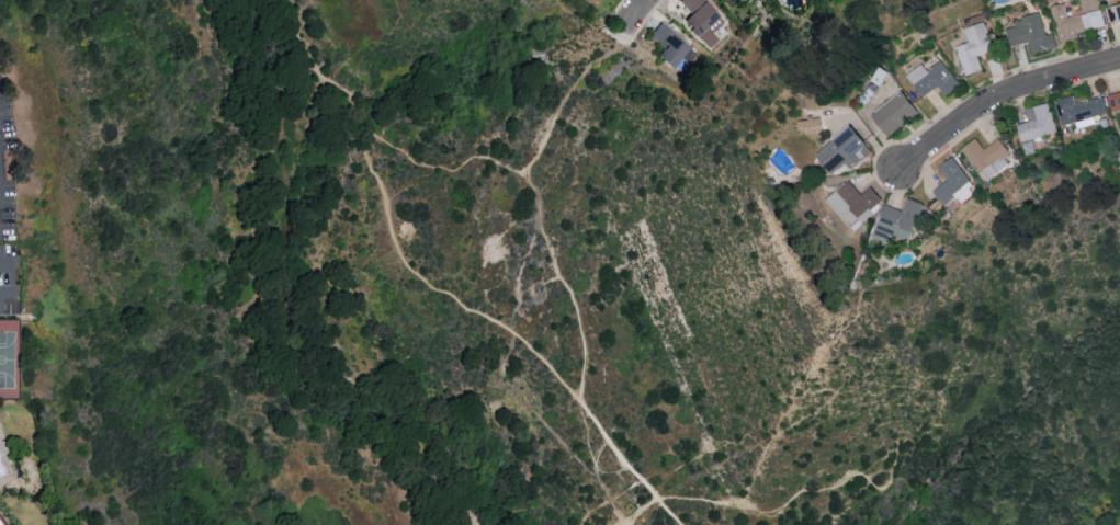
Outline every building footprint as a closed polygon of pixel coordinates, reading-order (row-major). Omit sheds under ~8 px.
[(688,13),(680,19),(693,37),(717,18),(704,0),(679,0),(688,13)] [(1059,41),(1078,37),(1076,31),(1103,25),(1097,0),(1079,0),(1083,12),(1066,17),(1062,0),(1048,0),(1059,41)] [(1109,23),(1119,20),(1119,2),(1105,6),(1109,23)] [(1030,53),(1055,47),(1052,32),(1044,34),(1039,12),(1014,18),(1016,26),(1005,28),(1008,46),(1027,41),(1030,53)] [(954,46),(964,75),(981,69),(976,55),(991,50),(981,21),(963,27),(968,41),(954,46)] [(648,39),(661,46),(654,58),(673,69),(688,44),(657,25),(648,39)] [(926,70),(920,62),(905,75),(922,96),(936,85),(944,95),(959,83),(940,59),(926,70)] [(883,134),(916,113),(902,91),(869,113),(883,134)] [(1110,111),(1119,108),(1119,91),(1106,95),(1110,111)] [(1052,99),(1059,125),(1073,121),(1075,128),(1093,123),(1091,116),(1106,112),(1101,95),(1073,103),(1071,94),(1052,99)] [(1023,108),(1026,121),(1015,124),(1019,141),(1055,132),(1048,102),(1023,108)] [(867,145),(847,124),(813,155),(833,176),(867,145)] [(997,137),(983,148),(974,137),(959,148),(983,179),(1012,157),(997,137)] [(945,179),(931,190),(943,205),(955,196),(960,202),(976,190),(950,156),(936,166),(945,179)] [(860,193),(848,179),(825,198),(850,229),(882,202),(869,186),(860,193)] [(902,209),(881,204),(872,237),(886,241),(887,234),(910,240),(921,202),(905,198),(902,209)]
